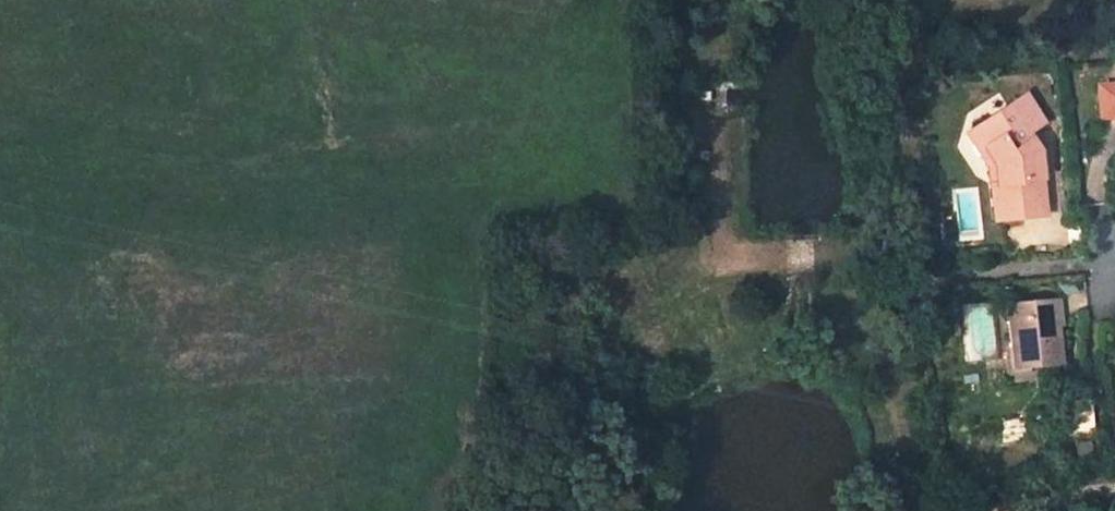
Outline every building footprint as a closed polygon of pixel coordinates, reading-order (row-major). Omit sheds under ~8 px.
[(1097,120),(1114,119),(1114,86),(1095,88),(1097,120)] [(988,186),(992,221),(1022,218),(1022,213),(1042,211),(1036,153),(1026,138),(1045,125),(1028,99),(1011,110),(1009,105),(971,129),(994,168),(995,184),(988,186)] [(1056,366),(1053,319),(1060,318),(1059,302),(1005,305),(1010,369),(1056,366)]
